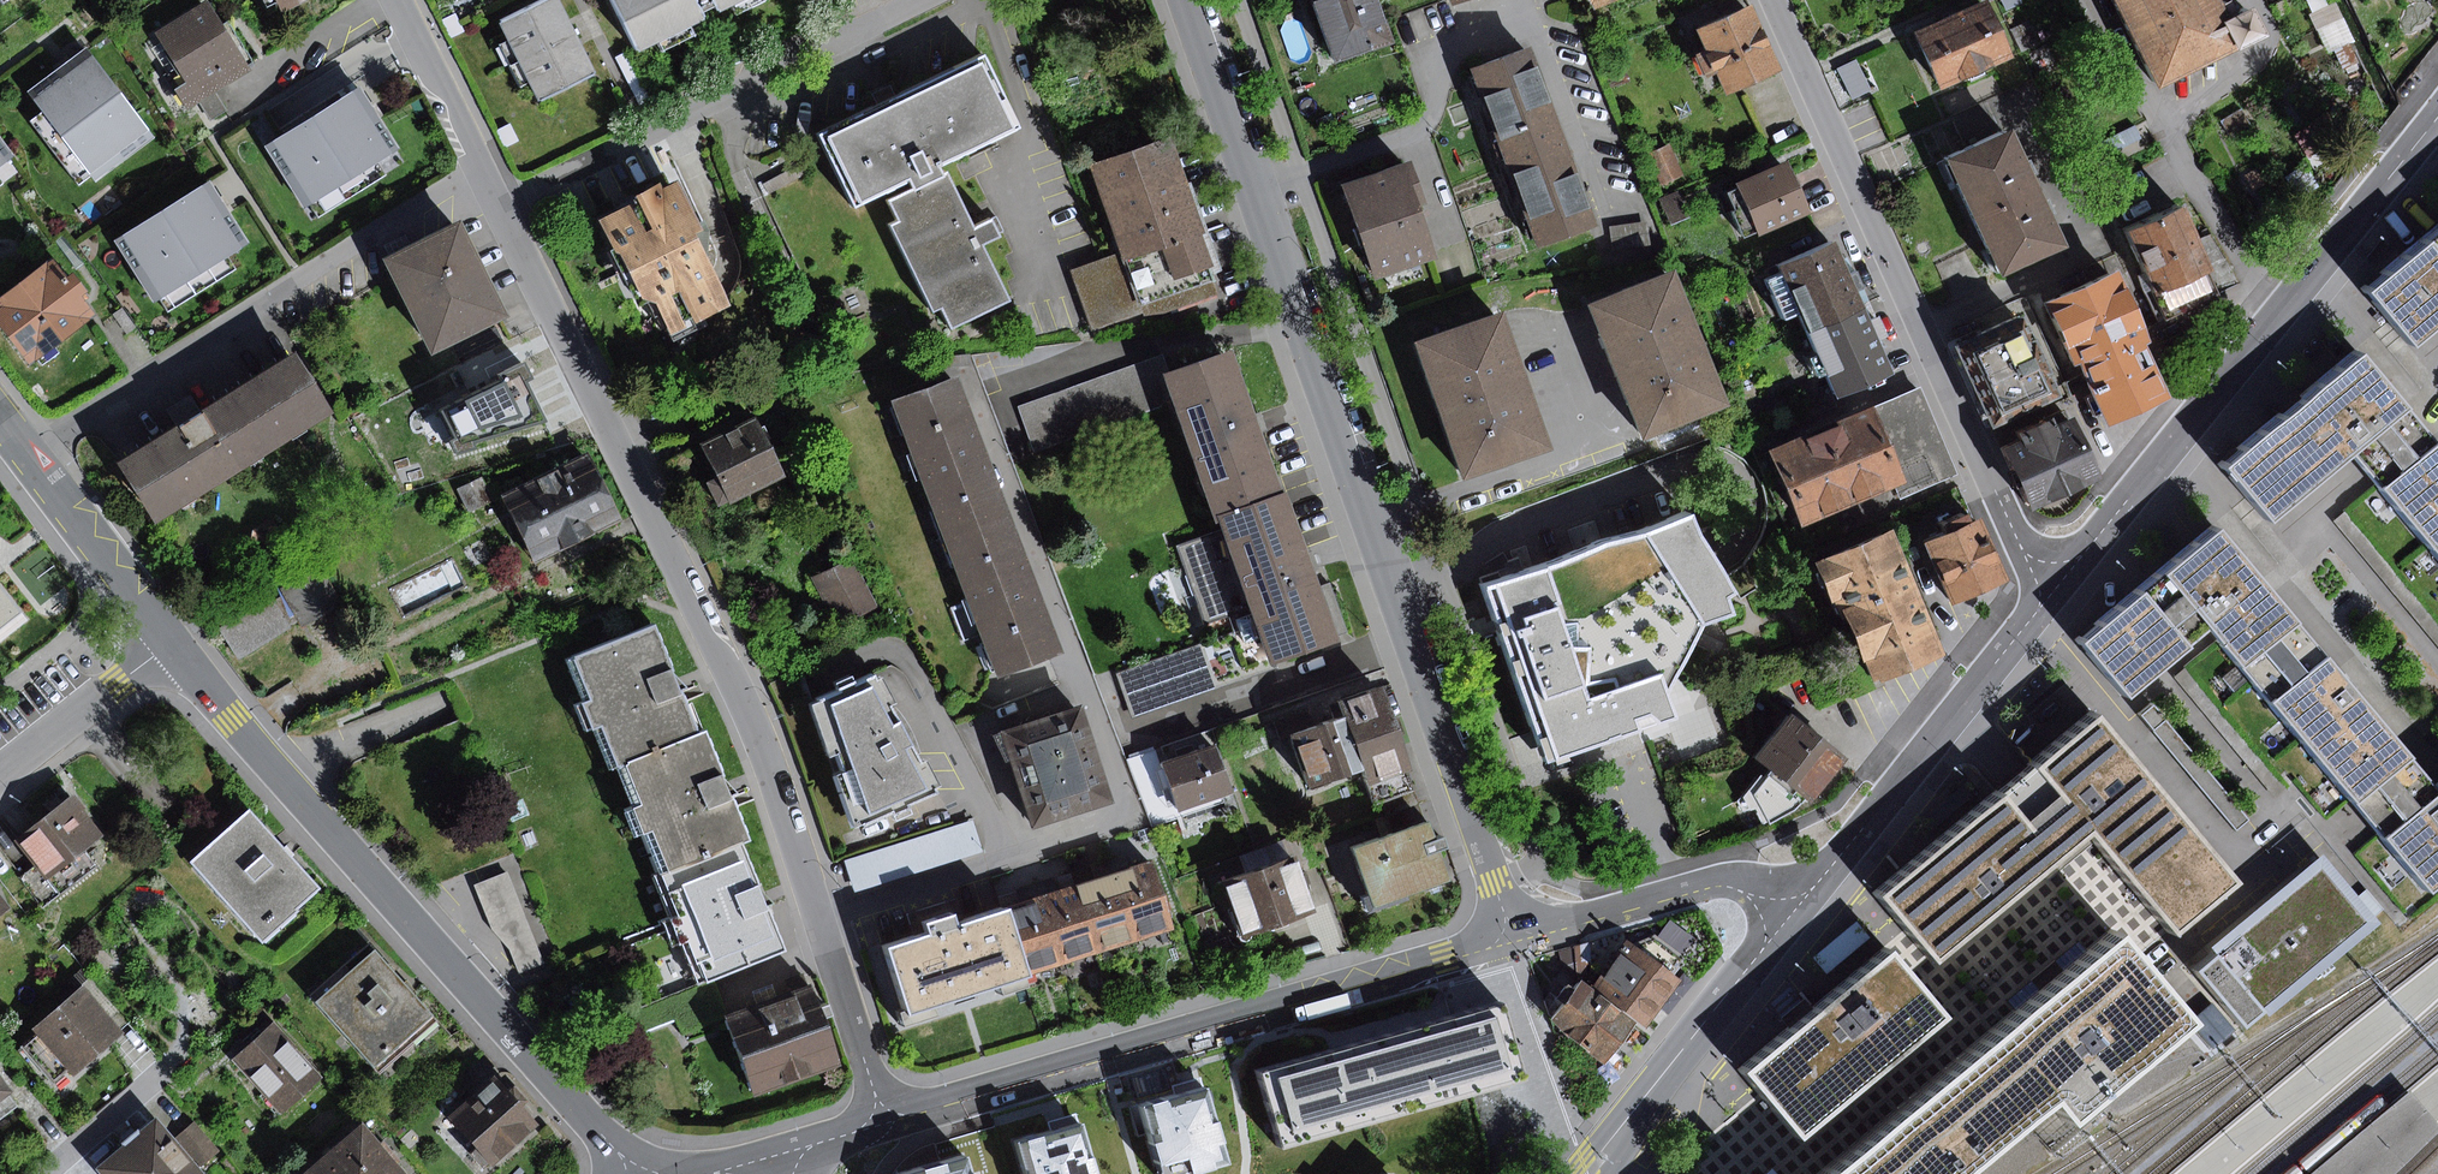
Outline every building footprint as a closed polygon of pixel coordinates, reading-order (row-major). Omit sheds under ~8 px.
[(285,14),(317,0),(279,0),(285,14)] [(498,21),(537,99),(593,71),(557,0),(539,0),(498,21)] [(636,50),(702,19),(699,12),(712,6),(716,13),(743,0),(612,0),(636,50)] [(1083,11),(1099,3),(1098,0),(1077,0),(1083,11)] [(1324,76),(1405,50),(1389,0),(1300,0),(1324,76)] [(1477,0),(1451,0),(1454,8),(1477,0)] [(1596,10),(1621,0),(1592,0),(1596,10)] [(1915,33),(1941,90),(2013,56),(1987,0),(1985,0),(1915,33)] [(2008,10),(2023,3),(2022,0),(2002,0),(2008,10)] [(2123,22),(2169,0),(2112,0),(2123,22)] [(2221,0),(2169,0),(2123,22),(2158,93),(2268,39),(2255,13),(2245,18),(2238,4),(2226,10),(2221,0)] [(208,1),(158,32),(188,82),(175,90),(188,111),(200,103),(217,93),(252,71),(245,60),(251,56),(228,19),(222,23),(208,1)] [(1782,74),(1752,7),(1700,32),(1728,96),(1782,74)] [(2028,21),(2012,29),(2023,52),(2039,44),(2028,21)] [(738,46),(721,55),(727,69),(745,61),(738,46)] [(1473,71),(1507,161),(1567,139),(1554,104),(1534,48),(1473,71)] [(88,49),(30,93),(98,182),(156,138),(88,49)] [(627,52),(616,58),(640,106),(651,100),(627,52)] [(892,101),(822,133),(856,205),(914,177),(919,189),(947,174),(943,167),(1023,129),(988,56),(892,101)] [(1856,60),(1838,69),(1853,99),(1872,90),(1856,60)] [(361,87),(266,146),(305,209),(400,150),(361,87)] [(228,110),(217,93),(200,103),(211,121),(228,110)] [(511,124),(498,130),(507,147),(520,141),(511,124)] [(2136,126),(2088,149),(2095,162),(2143,139),(2136,126)] [(2006,131),(1942,160),(1997,277),(2061,247),(2006,131)] [(0,136),(0,169),(16,157),(0,136)] [(1222,278),(1174,138),(1093,166),(1122,253),(1140,305),(1222,278)] [(1580,174),(1567,139),(1507,161),(1540,250),(1601,228),(1580,174)] [(1670,145),(1648,155),(1662,186),(1685,176),(1670,145)] [(2070,158),(2059,162),(2068,182),(2079,177),(2070,158)] [(1413,161),(1343,185),(1377,280),(1441,257),(1424,207),(1429,205),(1413,161)] [(1811,213),(1791,162),(1726,188),(1746,238),(1811,213)] [(802,163),(764,183),(770,194),(808,173),(802,163)] [(2308,164),(2285,177),(2298,200),(2321,187),(2308,164)] [(950,173),(947,174),(919,189),(892,202),(902,223),(892,227),(934,315),(942,310),(951,328),(1011,301),(984,245),(1000,236),(996,228),(993,222),(978,229),(950,173)] [(212,182),(115,241),(156,303),(251,242),(212,182)] [(644,203),(605,222),(645,300),(659,304),(674,334),(732,304),(719,279),(696,234),(703,231),(679,184),(664,192),(661,186),(641,197),(644,203)] [(1677,191),(1659,199),(1671,225),(1689,216),(1677,191)] [(2181,206),(2124,230),(2152,293),(2208,269),(2181,206)] [(513,316),(466,222),(387,261),(434,355),(513,316)] [(1648,222),(1610,228),(1613,250),(1651,244),(1648,222)] [(2361,291),(2406,346),(2437,319),(2437,227),(2361,291)] [(406,235),(385,245),(390,255),(411,245),(406,235)] [(1783,322),(1798,316),(1806,333),(1865,308),(1857,287),(1861,285),(1854,269),(1850,271),(1836,240),(1778,265),(1781,273),(1765,280),(1783,322)] [(1140,305),(1122,253),(1073,269),(1093,331),(1143,315),(1140,305)] [(0,299),(0,321),(32,364),(97,315),(83,297),(90,292),(76,273),(68,278),(54,259),(0,299)] [(1676,269),(1586,305),(1640,438),(1729,402),(1676,269)] [(2208,269),(2152,293),(2162,316),(2218,292),(2208,269)] [(2122,271),(2048,304),(2077,368),(2085,365),(2113,427),(2172,400),(2147,347),(2155,343),(2122,271)] [(1870,319),(1865,308),(1806,333),(1814,352),(1805,355),(1816,379),(1823,376),(1834,401),(1895,376),(1877,335),(1884,332),(1877,317),(1870,319)] [(1552,447),(1505,312),(1413,344),(1460,479),(1552,447)] [(2027,316),(1959,346),(1995,429),(2064,399),(2027,316)] [(1234,351),(1165,376),(1173,399),(1216,519),(1222,516),(1285,494),(1234,351)] [(2366,353),(2230,466),(2276,521),(2358,453),(2437,548),(2437,439),(2366,353)] [(179,429),(121,465),(157,522),(334,412),(298,355),(205,413),(193,395),(168,411),(179,429)] [(1019,407),(1034,451),(1162,408),(1160,403),(1173,399),(1165,376),(1159,359),(1019,407)] [(523,430),(490,370),(449,389),(482,452),(523,430)] [(892,402),(943,536),(1011,510),(961,376),(892,402)] [(1924,390),(1877,410),(1908,483),(1912,494),(1960,474),(1924,390)] [(1908,483),(1877,410),(1773,453),(1803,526),(1908,483)] [(2020,441),(2002,449),(2031,513),(2105,480),(2076,415),(2058,423),(2054,415),(2016,432),(2020,441)] [(786,476),(757,421),(706,447),(721,476),(708,483),(722,510),(786,476)] [(593,454),(503,495),(533,561),(623,521),(593,454)] [(483,476),(457,488),(469,513),(494,501),(483,476)] [(1285,494),(1222,516),(1226,529),(1253,608),(1258,624),(1233,633),(1246,669),(1269,661),(1272,670),(1340,646),(1337,636),(1319,585),(1289,494),(1285,494)] [(1011,510),(943,536),(999,681),(1067,655),(1011,510)] [(1553,563),(1479,585),(1541,761),(1672,717),(1663,691),(1698,625),(1729,613),(1725,597),(1732,593),(1713,559),(1697,533),(1689,512),(1640,533),(1601,542),(1553,563)] [(1945,533),(1923,542),(1949,602),(2005,578),(1979,517),(1971,521),(1967,512),(1941,523),(1945,533)] [(2334,521),(2437,645),(2437,623),(2344,512),(2334,521)] [(2078,639),(2125,695),(2204,629),(2424,891),(2437,879),(2437,782),(2432,787),(2214,527),(2078,639)] [(1253,608),(1226,529),(1177,546),(1204,625),(1253,608)] [(1891,533),(1814,566),(1837,619),(1844,616),(1859,649),(1874,683),(1943,653),(1891,533)] [(854,559),(812,578),(836,627),(877,607),(854,559)] [(1746,565),(1732,574),(1747,596),(1761,587),(1746,565)] [(344,604),(323,567),(281,591),(302,628),(344,604)] [(32,617),(0,577),(0,642),(32,617)] [(1332,580),(1319,585),(1337,636),(1350,631),(1332,580)] [(271,596),(220,628),(240,659),(291,627),(271,596)] [(678,685),(656,627),(568,661),(585,703),(576,706),(585,731),(597,727),(612,768),(616,766),(698,735),(678,685)] [(1246,669),(1233,633),(1119,674),(1135,718),(1272,670),(1269,661),(1246,669)] [(1874,683),(1859,649),(1829,662),(1844,697),(1874,683)] [(2186,668),(2175,677),(2277,796),(2287,787),(2186,668)] [(839,691),(811,703),(854,827),(890,811),(894,820),(912,812),(907,804),(935,792),(875,674),(855,683),(851,675),(835,682),(839,691)] [(1421,791),(1387,689),(1343,703),(1348,720),(1310,732),(1294,737),(1312,790),(1367,772),(1378,805),(1385,802),(1421,791)] [(2152,703),(2140,714),(2233,829),(2246,818),(2152,703)] [(1116,804),(1085,706),(1003,732),(1034,830),(1116,804)] [(1928,959),(2081,831),(2165,932),(2230,878),(2146,777),(2091,712),(1873,894),(1928,959)] [(1811,802),(1847,757),(1791,714),(1756,759),(1764,766),(1811,802)] [(1294,737),(1310,732),(1306,717),(1274,726),(1279,742),(1294,737)] [(734,802),(706,731),(698,735),(616,766),(633,810),(625,813),(635,838),(645,834),(661,875),(739,845),(749,841),(734,802)] [(1234,793),(1219,745),(1165,763),(1180,811),(1224,797),(1234,793)] [(1180,811),(1165,763),(1160,749),(1129,759),(1152,828),(1226,804),(1224,797),(1180,811)] [(1811,802),(1764,766),(1746,796),(1763,836),(1800,819),(1811,802)] [(1962,785),(1925,817),(1935,828),(1972,797),(1962,785)] [(1425,805),(1421,791),(1385,802),(1390,816),(1425,805)] [(75,793),(16,841),(36,865),(60,894),(95,866),(83,851),(104,835),(84,811),(87,809),(75,793)] [(1425,805),(1390,816),(1396,835),(1431,824),(1425,805)] [(250,808),(191,863),(264,942),(323,887),(250,808)] [(973,822),(845,860),(855,892),(983,854),(973,822)] [(1396,835),(1355,848),(1370,895),(1363,897),(1369,916),(1412,902),(1410,896),(1460,880),(1447,839),(1437,842),(1431,824),(1396,835)] [(1308,832),(1240,857),(1247,876),(1298,858),(1303,872),(1321,866),(1308,832)] [(765,910),(739,845),(661,875),(653,878),(669,920),(662,923),(671,947),(679,944),(695,984),(711,978),(781,950),(765,910)] [(1303,872),(1298,858),(1247,876),(1224,884),(1243,940),(1318,915),(1303,872)] [(2242,1026),(2368,920),(2318,861),(2192,968),(2242,1026)] [(1154,864),(1117,876),(1137,938),(1174,926),(1154,864)] [(60,894),(36,865),(19,878),(43,908),(60,894)] [(510,951),(536,941),(508,871),(474,885),(491,930),(510,951)] [(1117,876),(1078,888),(1098,951),(1137,938),(1117,876)] [(1078,888),(1038,901),(1058,963),(1098,951),(1078,888)] [(11,908),(0,895),(0,917),(11,908)] [(1058,963),(1038,901),(1008,910),(1028,973),(1058,963)] [(927,935),(886,948),(907,1014),(1029,976),(1028,973),(1008,910),(959,926),(955,914),(937,919),(923,924),(927,935)] [(1855,918),(1814,952),(1830,971),(1871,937),(1855,918)] [(2040,1099),(2057,1119),(2180,1017),(2106,929),(2050,976),(1812,1173),(1951,1173),(2040,1099)] [(1655,936),(1632,944),(1674,976),(1687,959),(1655,936)] [(536,941),(510,951),(520,975),(545,965),(536,941)] [(1639,1022),(1646,1028),(1682,982),(1674,976),(1632,944),(1628,941),(1593,988),(1639,1022)] [(373,942),(312,995),(378,1072),(439,1019),(373,942)] [(1592,942),(1574,947),(1576,963),(1577,973),(1588,975),(1587,965),(1592,964),(1592,942)] [(1576,963),(1574,947),(1559,951),(1563,966),(1576,963)] [(1802,1018),(1741,1069),(1797,1136),(1942,1015),(1885,948),(1802,1018)] [(730,1013),(711,978),(695,984),(630,1011),(640,1034),(676,1018),(682,1034),(730,1013)] [(1607,1063),(1639,1022),(1593,988),(1583,980),(1552,1021),(1607,1063)] [(824,1010),(815,985),(728,1016),(758,1098),(844,1067),(828,1020),(836,1017),(833,1007),(824,1010)] [(84,986),(34,1030),(38,1035),(25,1046),(55,1080),(67,1070),(73,1076),(124,1032),(84,986)] [(1383,1035),(1408,1120),(1527,1085),(1502,1000),(1383,1035)] [(275,1023),(235,1059),(282,1113),(323,1077),(275,1023)] [(1408,1120),(1383,1035),(1261,1070),(1286,1155),(1408,1120)] [(18,1105),(11,1096),(14,1093),(0,1075),(0,1119),(18,1105)] [(540,1124),(494,1075),(449,1117),(478,1148),(471,1154),(489,1172),(540,1124)] [(1140,1106),(1159,1173),(1221,1173),(1224,1173),(1200,1089),(1140,1106)] [(2308,1173),(2380,1173),(2436,1124),(2408,1091),(2308,1173)] [(1031,1135),(1043,1173),(1104,1173),(1088,1119),(1031,1135)] [(97,1169),(101,1173),(205,1173),(156,1120),(97,1169)] [(195,1123),(179,1137),(205,1166),(221,1152),(195,1123)] [(309,1173),(405,1173),(364,1127),(309,1173)] [(961,1155),(901,1173),(967,1173),(961,1155)]
